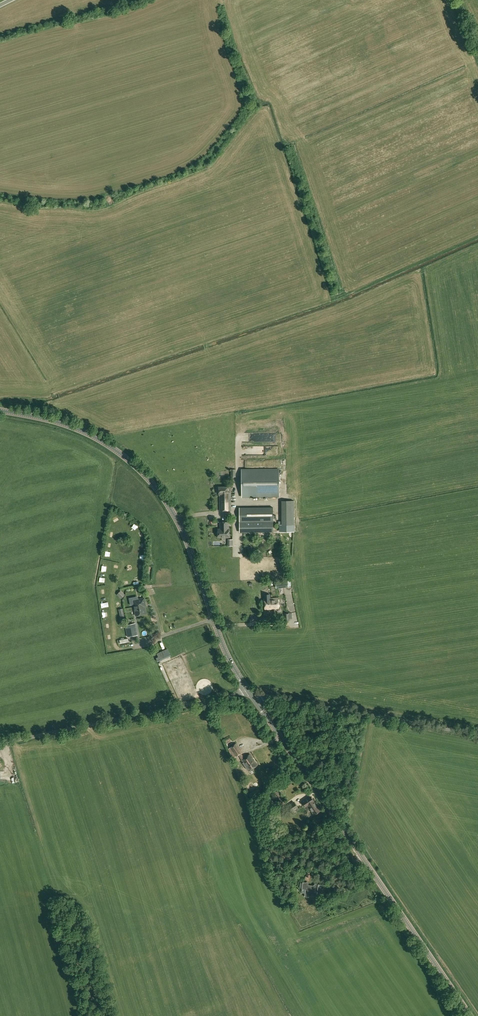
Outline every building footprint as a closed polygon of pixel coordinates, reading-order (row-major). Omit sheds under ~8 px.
[(242,498),(280,497),(279,468),(241,469),(242,498)] [(231,510),(231,487),(219,487),(219,494),(219,510),(231,510)] [(296,523),(295,497),(286,498),(287,511),(285,511),(285,523),(296,523)] [(273,507),(239,508),(240,527),(254,526),(262,526),(262,524),(266,524),(266,525),(270,525),(270,524),(273,524),(273,507)] [(218,537),(229,537),(229,529),(228,529),(228,522),(220,522),(220,529),(218,529),(218,537)] [(288,587),(287,580),(276,581),(276,588),(288,587)] [(133,600),(134,608),(144,606),(146,606),(144,598),(133,600)] [(265,609),(274,609),(274,605),(271,605),(271,598),(264,599),(265,609)] [(279,608),(278,598),(271,598),(271,605),(274,605),(274,609),(279,608)] [(136,615),(146,613),(144,606),(134,608),(136,615)] [(125,625),(128,637),(138,635),(135,623),(125,625)] [(162,660),(171,656),(168,648),(157,653),(160,661),(162,660)] [(241,753),(242,753),(236,743),(230,747),(230,748),(228,749),(234,758),(236,757),(239,755),(241,760),(244,758),(241,753)] [(257,765),(250,754),(244,758),(241,760),(249,771),(257,765)] [(320,811),(314,801),(311,796),(303,802),(305,806),(306,806),(308,810),(310,809),(314,815),(320,811)] [(293,802),(287,806),(291,812),(298,808),(293,802)] [(281,807),(275,811),(280,817),(286,813),(281,807)] [(302,889),(306,889),(305,897),(309,897),(310,895),(317,896),(318,892),(324,893),(325,890),(323,890),(324,884),(315,883),(314,884),(314,885),(306,884),(306,883),(303,882),(302,889)]
